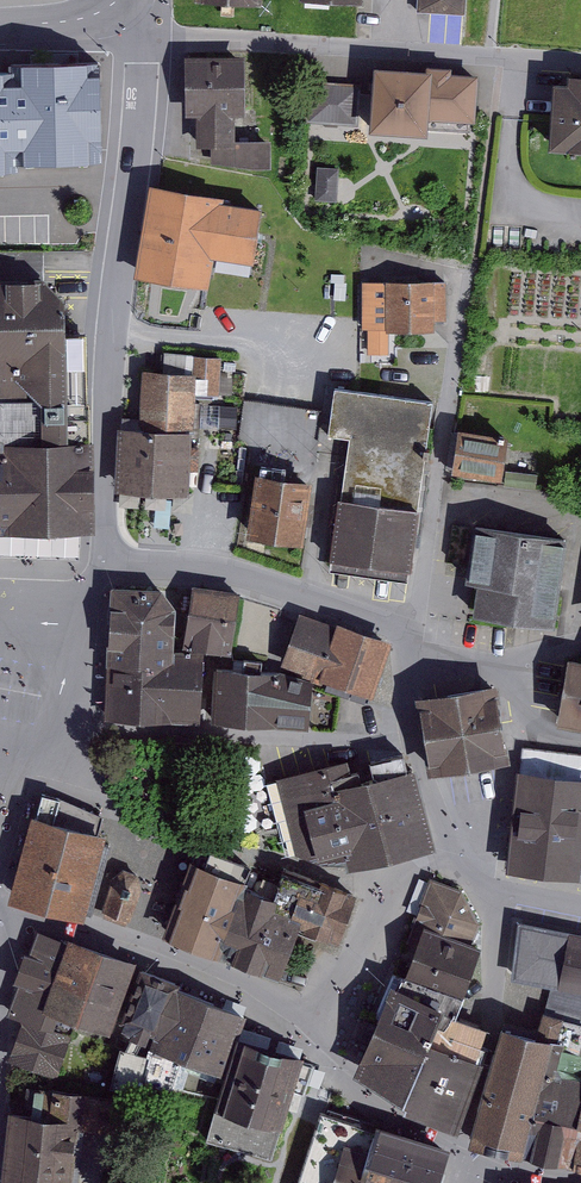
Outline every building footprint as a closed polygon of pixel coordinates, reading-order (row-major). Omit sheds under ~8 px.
[(416,10),(466,14),(467,0),(417,0),(416,10)] [(245,53),(185,54),(186,114),(197,114),(197,145),(211,144),(212,162),(255,168),(271,168),(271,138),(235,138),(236,113),(246,113),(245,53)] [(375,64),(371,126),(427,130),(428,117),(477,120),(480,71),(451,69),(452,64),(427,63),(427,67),(375,64)] [(553,79),(549,146),(580,148),(580,71),(568,70),(568,80),(553,79)] [(25,164),(25,157),(97,155),(95,75),(17,77),(17,83),(0,84),(0,165),(25,164)] [(358,125),(361,83),(308,80),(306,122),(358,125)] [(339,166),(317,165),(315,199),(337,200),(339,166)] [(151,181),(136,273),(209,285),(214,255),(254,261),(258,236),(263,205),(223,199),(224,194),(151,181)] [(0,274),(0,396),(39,395),(42,398),(78,397),(80,329),(66,329),(66,294),(43,273),(0,274)] [(446,280),(362,280),(362,328),(367,328),(367,354),(389,354),(389,329),(435,329),(435,318),(446,318),(446,280)] [(118,425),(115,490),(189,494),(190,469),(198,469),(200,444),(191,444),(192,430),(194,430),(196,399),(216,400),(216,394),(220,394),(221,355),(165,352),(164,370),(143,368),(140,426),(118,425)] [(406,578),(431,398),(334,384),(327,434),(349,437),(330,568),(406,578)] [(82,535),(78,397),(42,398),(39,395),(0,396),(0,531),(82,535)] [(458,426),(451,471),(502,478),(508,434),(458,426)] [(256,469),(246,534),(303,543),(313,477),(256,469)] [(537,472),(506,469),(504,486),(536,489),(537,472)] [(473,613),(554,625),(567,535),(473,522),(465,579),(477,580),(473,613)] [(192,583),(183,645),(231,653),(240,590),(192,583)] [(106,663),(107,663),(165,664),(174,659),(174,649),(176,605),(161,591),(115,589),(112,591),(109,642),(107,642),(106,663)] [(301,611),(282,663),(303,671),(302,674),(326,683),(327,679),(371,695),(391,639),(337,620),(336,623),(301,611)] [(107,663),(105,717),(201,722),(204,649),(174,649),(174,659),(165,664),(107,663)] [(555,722),(580,726),(580,657),(567,655),(555,722)] [(214,667),(212,721),(336,730),(339,695),(312,686),(313,679),(279,669),(214,667)] [(498,681),(416,694),(428,773),(511,760),(508,741),(505,742),(498,697),(500,697),(498,681)] [(505,869),(580,878),(580,754),(524,747),(521,768),(516,768),(505,869)] [(348,758),(276,777),(297,853),(319,860),(346,856),(348,867),(438,847),(414,767),(408,768),(404,752),(370,759),(374,775),(362,778),(359,768),(351,770),(348,758)] [(32,813),(7,900),(85,919),(107,832),(99,830),(103,814),(43,791),(36,814),(32,813)] [(192,858),(164,933),(218,953),(244,883),(246,878),(245,877),(250,863),(211,849),(206,863),(192,858)] [(112,877),(101,911),(104,912),(102,917),(127,925),(128,920),(131,921),(142,886),(137,872),(123,867),(112,877)] [(339,942),(357,892),(321,879),(320,882),(284,869),(273,894),(278,895),(275,906),(302,916),(298,926),(339,942)] [(414,919),(474,942),(480,924),(462,889),(430,876),(414,919)] [(273,894),(244,883),(218,953),(280,978),(298,926),(302,916),(275,906),(278,895),(273,894)] [(481,944),(474,942),(414,919),(407,940),(416,943),(405,974),(448,989),(463,994),(481,944)] [(511,977),(553,985),(545,1010),(580,1021),(580,932),(518,919),(511,977)] [(66,939),(37,929),(29,951),(24,949),(13,981),(18,983),(7,1014),(23,1019),(9,1058),(56,1075),(76,1018),(110,1030),(135,958),(68,935),(66,939)] [(180,980),(140,965),(115,1031),(129,1036),(125,1046),(120,1045),(110,1084),(139,1090),(141,1082),(150,1045),(155,1034),(158,1036),(178,986),(180,980)] [(392,982),(354,1071),(406,1101),(448,989),(405,974),(405,976),(402,975),(399,984),(392,982)] [(244,1012),(178,986),(158,1036),(155,1034),(150,1045),(141,1082),(172,1090),(181,1058),(221,1073),(244,1012)] [(463,994),(448,989),(406,1101),(404,1106),(458,1131),(483,1060),(475,1057),(484,1031),(455,1019),(463,994)] [(468,1142),(523,1154),(554,1038),(565,1040),(563,1049),(580,1053),(580,1045),(580,1021),(545,1010),(542,1009),(536,1032),(502,1023),(468,1142)] [(303,1055),(238,1036),(208,1138),(272,1157),(281,1127),(283,1128),(294,1091),(305,1094),(314,1064),(301,1061),(303,1055)] [(523,1154),(567,1162),(580,1096),(580,1076),(575,1074),(580,1053),(563,1049),(565,1040),(554,1038),(523,1154)] [(8,1108),(0,1177),(0,1182),(6,1182),(71,1182),(77,1125),(113,1129),(116,1095),(28,1086),(25,1110),(8,1108)] [(567,1162),(567,1164),(580,1166),(580,1096),(567,1162)] [(451,1145),(377,1121),(375,1125),(320,1107),(296,1182),(438,1182),(451,1145)]
